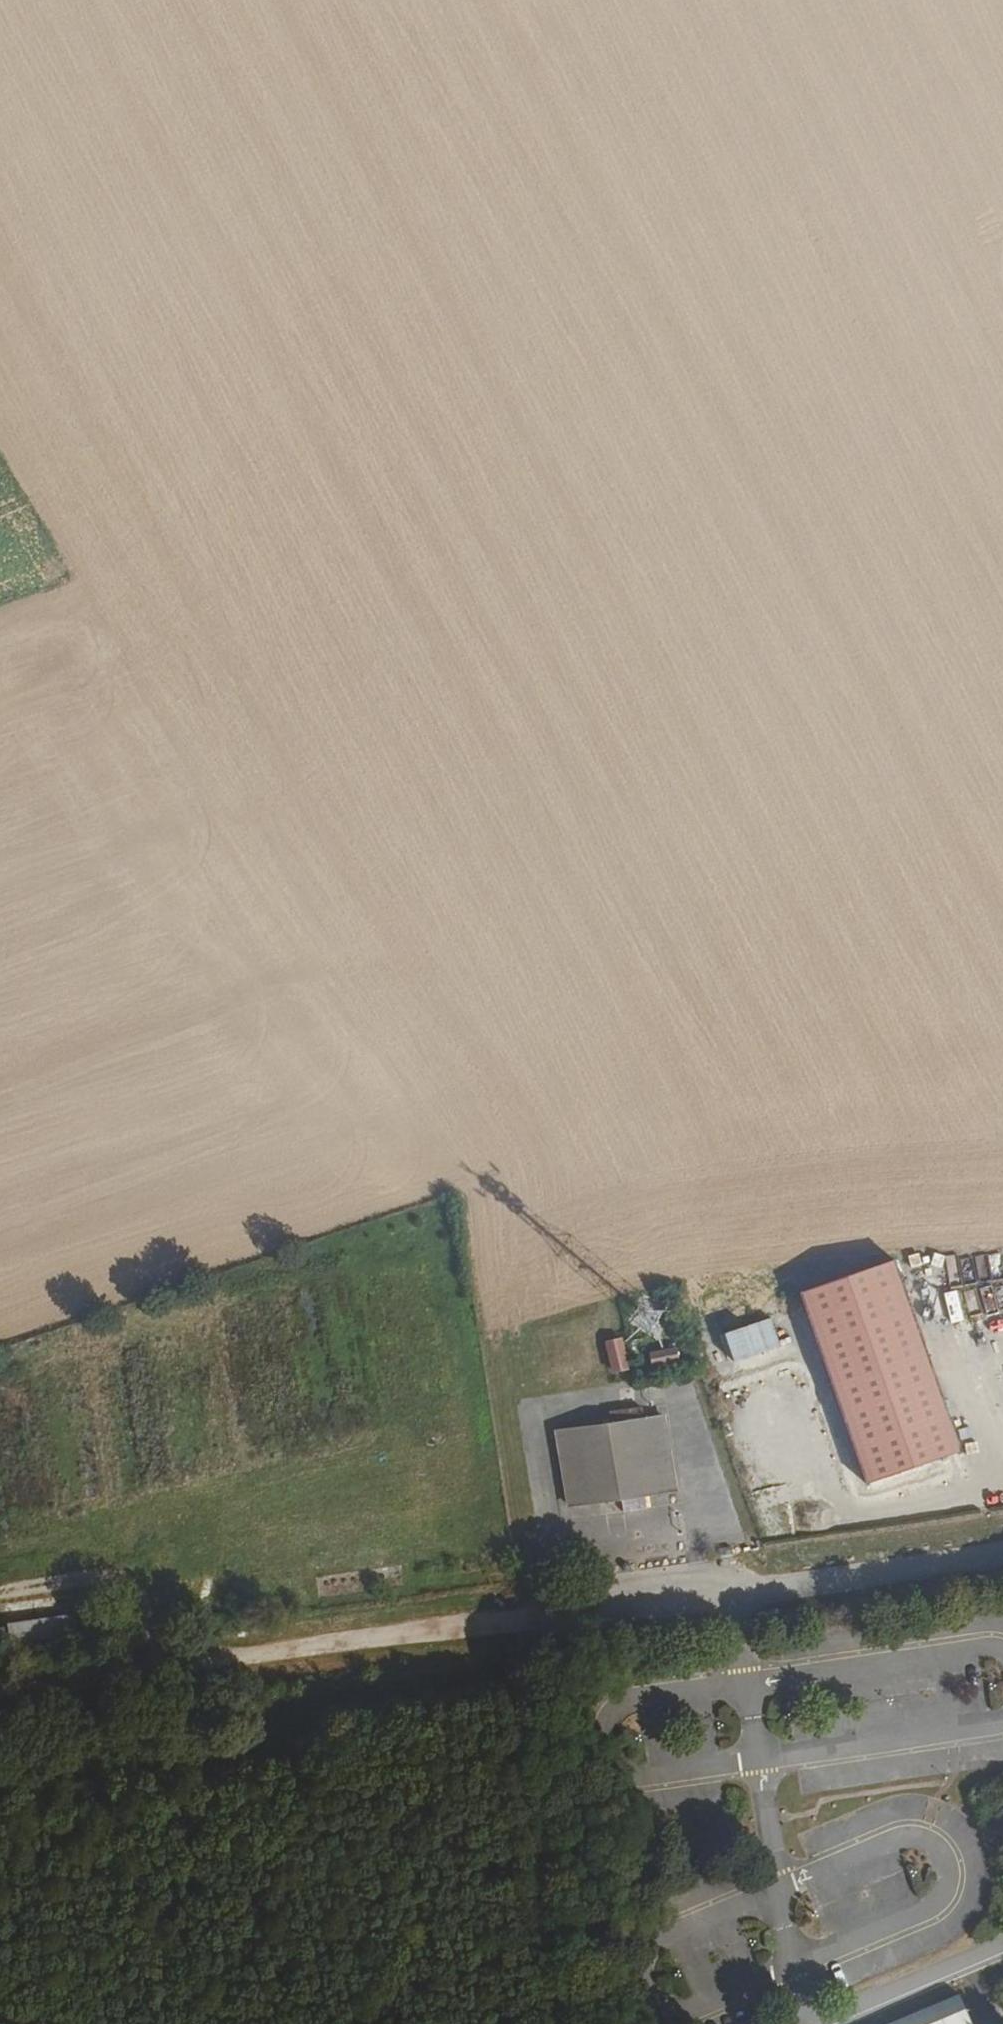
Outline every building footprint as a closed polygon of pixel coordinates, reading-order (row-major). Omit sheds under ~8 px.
[(992,1254),(975,1259),(980,1275),(997,1270),(992,1254)] [(801,1286),(860,1482),(957,1453),(898,1257),(801,1286)] [(720,1332),(730,1362),(779,1346),(769,1316),(720,1332)] [(621,1336),(601,1340),(610,1374),(629,1369),(621,1336)] [(670,1356),(644,1364),(647,1376),(674,1368),(670,1356)] [(614,1500),(636,1497),(667,1492),(657,1420),(636,1422),(634,1410),(602,1414),(603,1427),(553,1433),(562,1506),(614,1500)] [(637,1512),(636,1497),(614,1500),(615,1514),(637,1512)] [(60,1617),(4,1622),(6,1641),(62,1636),(60,1617)] [(918,2023),(967,2023),(961,2007),(918,2023)]
